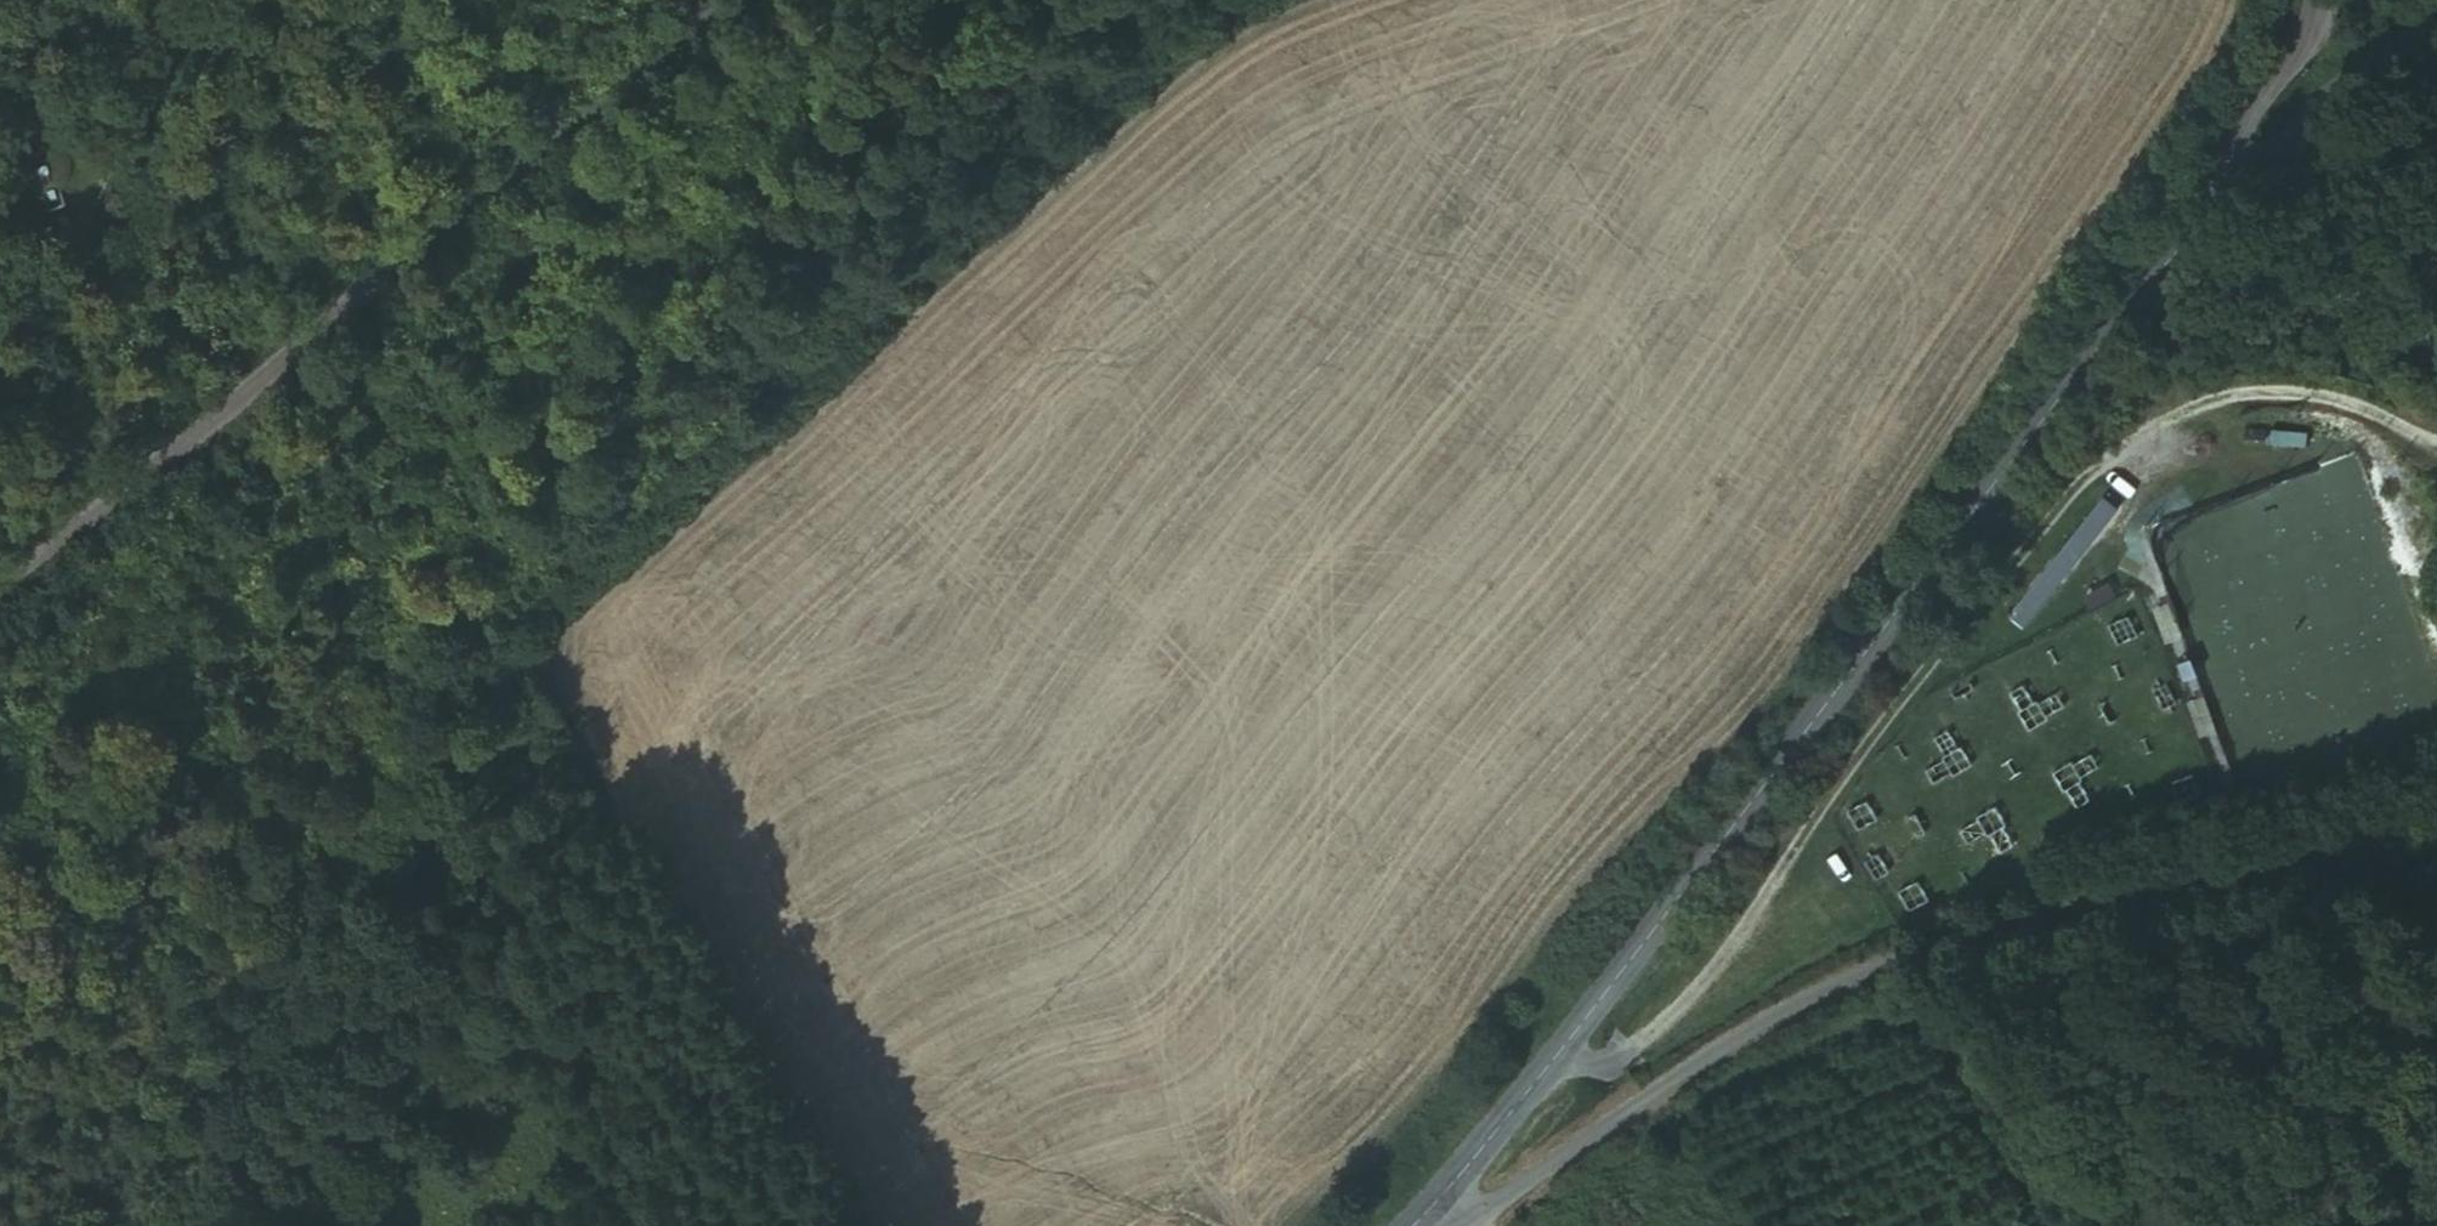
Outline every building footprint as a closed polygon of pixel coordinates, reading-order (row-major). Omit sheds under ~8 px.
[(2103,495),(2006,614),(2023,628),(2120,509),(2103,495)]
